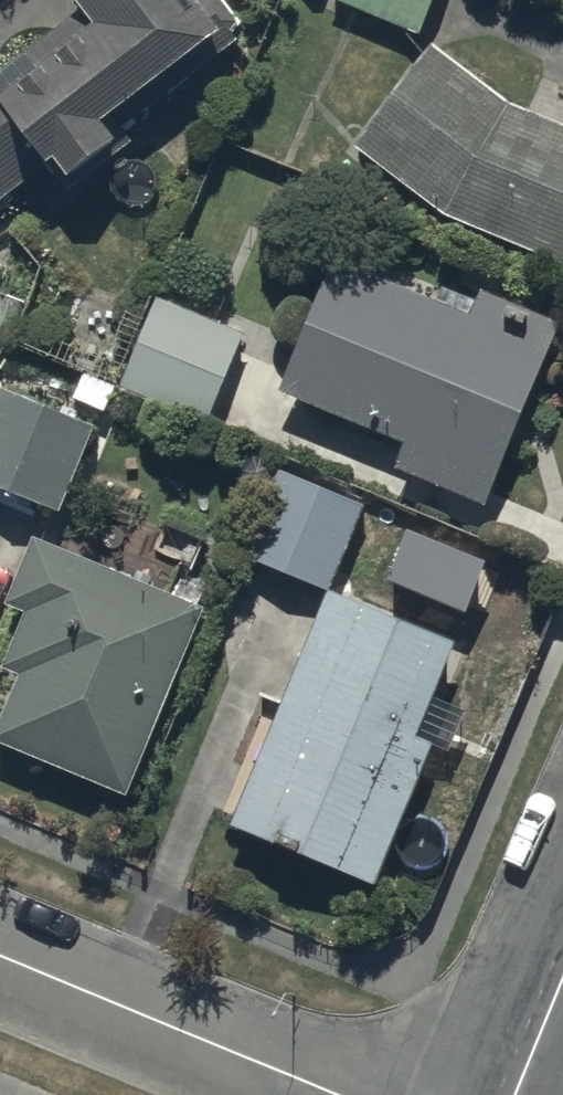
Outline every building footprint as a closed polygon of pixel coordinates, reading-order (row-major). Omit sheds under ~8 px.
[(46,163),(50,169),(56,165),(69,183),(127,140),(118,129),(235,42),(224,27),(232,21),(217,0),(199,0),(196,3),(194,0),(68,0),(76,12),(0,68),(0,197),(46,163)] [(332,1),(422,34),(434,0),(332,0),(332,1)] [(354,143),(443,213),(562,263),(562,124),(509,102),(431,44),(354,143)] [(404,443),(394,467),(481,503),(559,315),(481,283),(474,298),(439,284),(432,299),(334,258),(279,391),(404,443)] [(243,332),(155,296),(119,383),(207,419),(243,332)] [(58,512),(93,426),(0,387),(0,487),(58,512)] [(371,500),(283,464),(248,551),(336,587),(371,500)] [(486,562),(405,532),(387,577),(469,611),(486,562)] [(32,539),(4,606),(23,614),(1,667),(19,675),(0,721),(0,745),(125,797),(202,610),(32,539)] [(456,643),(326,589),(231,824),(375,884),(433,744),(417,737),(457,641),(456,643)]
